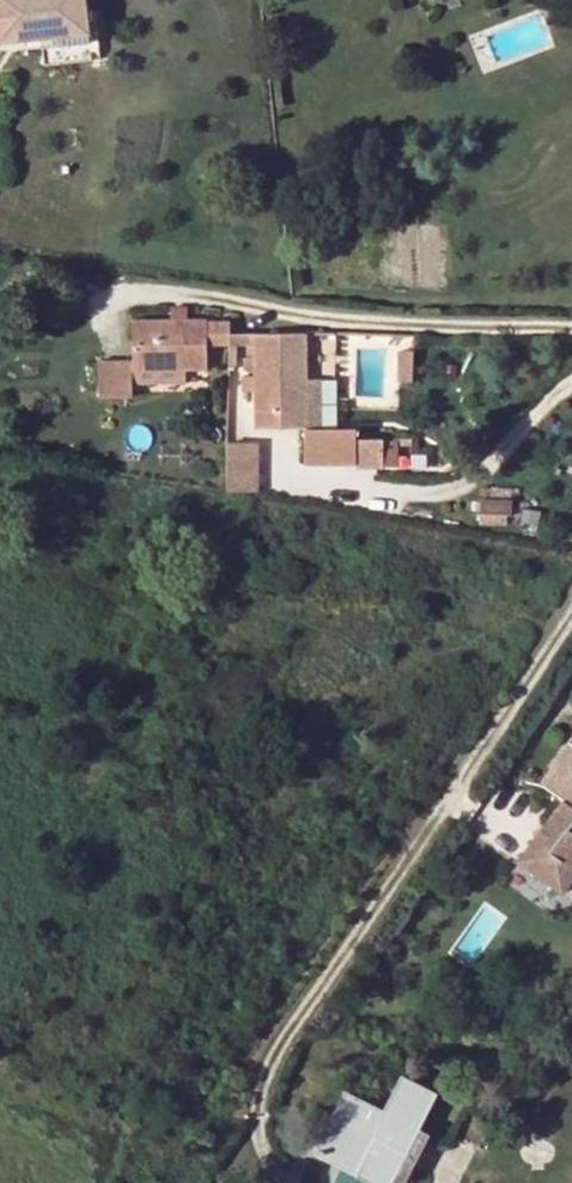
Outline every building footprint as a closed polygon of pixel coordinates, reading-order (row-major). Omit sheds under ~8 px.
[(56,36),(58,46),(90,43),(85,0),(0,0),(0,42),(56,36)] [(170,307),(170,320),(188,320),(187,307),(170,307)] [(129,359),(129,374),(185,374),(207,374),(208,350),(229,349),(228,338),(227,324),(207,324),(207,319),(188,320),(170,320),(129,321),(129,359)] [(254,338),(228,338),(229,349),(245,349),(251,349),(254,338)] [(305,338),(254,338),(251,349),(252,357),(252,370),(253,375),(253,390),(256,432),(306,432),(307,432),(306,395),(305,338)] [(413,350),(399,350),(397,381),(412,382),(413,350)] [(246,357),(244,357),(245,370),(252,370),(252,357),(246,357)] [(98,359),(98,396),(129,396),(129,389),(129,374),(129,359),(98,359)] [(185,374),(129,374),(129,389),(183,389),(185,374)] [(253,390),(253,375),(242,375),(243,390),(253,390)] [(306,379),(306,395),(320,396),(319,379),(306,379)] [(306,395),(307,432),(321,432),(320,396),(306,395)] [(307,432),(306,432),(306,467),(357,466),(356,432),(334,432),(321,432),(307,432)] [(226,442),(226,492),(259,492),(259,441),(226,442)] [(486,503),(485,512),(511,517),(512,508),(486,503)] [(511,517),(485,512),(483,521),(510,526),(511,517)] [(540,788),(571,810),(571,746),(565,743),(554,756),(559,762),(540,788)] [(571,818),(571,811),(558,801),(548,816),(515,863),(560,895),(571,878),(571,835),(564,829),(571,820),(571,818)] [(368,1182),(388,1182),(434,1097),(401,1080),(382,1114),(345,1095),(314,1155),(368,1182)]
